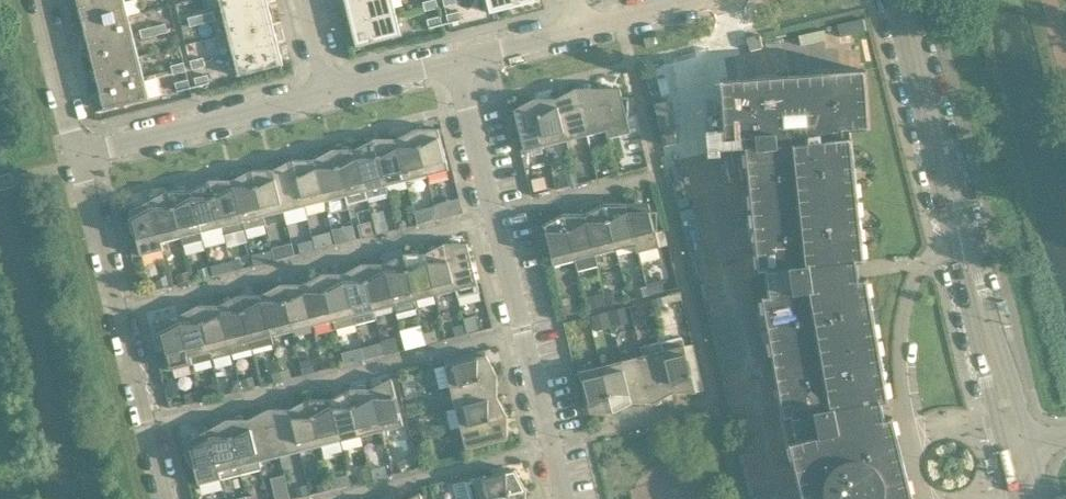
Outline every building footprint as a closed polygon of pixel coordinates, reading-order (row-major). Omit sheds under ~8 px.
[(78,7),(83,27),(128,16),(124,0),(104,0),(78,7)] [(223,14),(267,3),(267,0),(219,0),(223,14)] [(346,5),(351,25),(396,14),(392,0),(364,0),(346,5)] [(436,0),(432,0),(423,2),(425,11),(438,8),(436,0)] [(490,13),(535,2),(535,0),(487,0),(490,13)] [(267,3),(223,14),(228,34),(273,23),(267,3)] [(446,15),(449,23),(461,20),(459,11),(446,15)] [(214,12),(201,15),(203,23),(216,20),(214,12)] [(396,14),(351,25),(356,47),(401,35),(396,14)] [(188,18),(190,27),(203,23),(201,15),(188,18)] [(128,16),(83,27),(88,48),(133,36),(128,16)] [(442,25),(440,16),(427,19),(429,28),(442,25)] [(273,23),(228,34),(233,55),(278,44),(273,23)] [(166,24),(153,27),(155,35),(168,32),(166,24)] [(153,27),(140,30),(142,39),(155,35),(153,27)] [(133,36),(88,48),(94,68),(138,57),(133,36)] [(644,39),(646,47),(654,45),(652,37),(644,39)] [(278,44),(233,55),(238,76),(283,65),(278,44)] [(138,57),(94,68),(99,89),(144,77),(138,57)] [(203,58),(190,61),(192,70),(205,66),(203,58)] [(173,74),(186,71),(184,62),(171,65),(173,74)] [(893,417),(868,423),(870,419),(871,415),(870,411),(867,407),(864,404),(887,400),(889,400),(881,357),(867,278),(865,278),(849,281),(846,263),(865,261),(852,138),(845,139),(844,131),(870,129),(866,70),(847,71),(847,79),(823,81),(823,73),(764,77),(764,85),(741,87),(740,79),(721,80),(725,139),(758,137),(759,148),(745,149),(759,272),(766,272),(769,295),(762,296),(784,419),(791,417),(796,441),(789,443),(803,498),(913,498),(893,417)] [(194,78),(197,87),(210,83),(207,75),(194,78)] [(144,77),(99,89),(104,110),(149,99),(144,77)] [(177,91),(190,88),(188,79),(175,83),(177,91)] [(575,89),(556,99),(566,140),(587,135),(575,89)] [(597,89),(575,89),(587,135),(606,131),(607,130),(597,89)] [(620,89),(597,89),(607,130),(606,131),(608,138),(631,132),(627,116),(629,116),(628,97),(622,97),(620,89)] [(524,151),(546,146),(534,99),(514,110),(524,151)] [(556,99),(534,99),(546,146),(566,140),(556,99)] [(415,129),(396,139),(407,181),(427,176),(415,129)] [(438,129),(415,129),(427,176),(449,170),(438,129)] [(386,186),(374,139),(355,149),(366,191),(368,198),(388,194),(386,186)] [(407,181),(396,139),(374,139),(386,186),(407,181)] [(333,149),(314,159),(325,201),(345,196),(333,149)] [(366,191),(355,149),(333,149),(345,196),(366,191)] [(314,159),(293,160),(304,206),(325,201),(314,159)] [(304,206),(293,160),(273,170),(284,211),(304,206)] [(265,224),(252,170),(232,180),(245,229),(265,224)] [(286,218),(284,211),(273,170),(252,170),(265,224),(286,218)] [(534,192),(547,188),(544,177),(531,180),(534,192)] [(222,227),(210,180),(191,191),(201,232),(222,227)] [(245,229),(232,180),(210,180),(222,227),(224,235),(245,229)] [(181,237),(169,191),(150,201),(161,242),(162,242),(181,237)] [(203,240),(201,232),(191,191),(169,191),(181,237),(183,245),(203,240)] [(440,215),(465,210),(462,196),(437,202),(440,215)] [(164,250),(162,242),(161,242),(150,201),(130,212),(132,220),(126,223),(135,240),(137,239),(141,256),(164,250)] [(616,250),(604,203),(585,213),(595,255),(616,250)] [(626,203),(604,203),(616,250),(635,245),(636,245),(626,203)] [(649,203),(626,203),(636,245),(635,245),(637,253),(659,247),(655,231),(657,230),(657,212),(651,212),(649,203)] [(434,206),(426,208),(429,221),(437,219),(434,206)] [(377,234),(373,221),(370,207),(355,211),(361,238),(377,234)] [(575,260),(563,213),(543,224),(553,266),(575,260)] [(595,255),(585,213),(563,213),(575,260),(577,271),(598,266),(595,255)] [(387,222),(376,225),(379,234),(389,231),(387,222)] [(352,225),(344,226),(348,242),(355,240),(352,225)] [(330,231),(316,234),(320,248),(333,244),(330,231)] [(311,239),(297,242),(300,252),(314,249),(311,239)] [(456,290),(444,243),(425,254),(435,295),(456,290)] [(477,285),(467,243),(444,243),(456,290),(458,298),(479,293),(477,285)] [(417,309),(415,300),(403,254),(384,264),(395,306),(397,314),(417,309)] [(435,295),(425,254),(403,254),(415,300),(435,295)] [(235,258),(230,259),(233,270),(242,268),(240,260),(235,258)] [(229,260),(210,265),(213,275),(232,271),(229,260)] [(376,319),(374,311),(362,264),(343,274),(356,325),(376,319)] [(395,306),(384,264),(362,264),(374,311),(395,306)] [(333,321),(321,274),(302,284),(313,326),(333,321)] [(356,325),(343,274),(321,274),(333,321),(335,330),(356,325)] [(662,280),(644,284),(647,295),(664,291),(662,280)] [(292,331),(281,284),(261,295),(271,336),(292,331)] [(302,284),(281,284),(292,331),(313,326),(302,284)] [(252,349),(239,295),(220,305),(232,354),(252,349)] [(273,344),(271,336),(261,295),(239,295),(252,349),(273,344)] [(592,295),(584,297),(588,311),(596,309),(592,295)] [(639,315),(653,312),(650,300),(636,304),(639,315)] [(212,360),(198,305),(179,315),(189,357),(190,357),(192,364),(212,360)] [(232,354),(220,305),(198,305),(212,360),(232,354)] [(606,311),(593,315),(597,329),(610,326),(606,311)] [(189,357),(179,315),(159,326),(161,335),(155,338),(164,354),(165,354),(166,357),(159,359),(162,372),(169,370),(192,364),(190,357),(189,357)] [(464,318),(467,332),(479,329),(475,315),(464,318)] [(436,330),(423,333),(426,344),(438,341),(436,330)] [(394,350),(391,339),(382,341),(385,352),(394,350)] [(673,393),(663,351),(660,342),(640,347),(642,356),(654,403),(673,393)] [(373,345),(362,348),(365,358),(376,356),(373,345)] [(696,393),(684,345),(663,351),(673,393),(696,393)] [(343,357),(345,364),(357,361),(355,354),(343,357)] [(445,365),(450,387),(497,375),(486,355),(445,365)] [(654,403),(642,356),(622,361),(632,403),(654,403)] [(309,358),(300,360),(303,373),(313,371),(309,358)] [(622,361),(601,366),(613,413),(632,403),(622,361)] [(590,413),(613,413),(601,366),(580,372),(590,413)] [(497,375),(450,387),(455,408),(497,397),(497,375)] [(391,378),(371,389),(381,431),(403,425),(391,378)] [(415,385),(405,387),(407,396),(417,394),(415,385)] [(349,389),(330,399),(341,441),(361,436),(349,389)] [(371,389),(349,389),(361,436),(381,431),(371,389)] [(184,395),(187,404),(201,400),(199,391),(184,395)] [(497,397),(455,408),(461,428),(507,416),(497,397)] [(308,399),(289,409),(300,451),(320,446),(308,399)] [(330,399),(308,399),(320,446),(341,441),(330,399)] [(416,402),(406,404),(409,416),(419,414),(416,402)] [(289,409),(268,410),(279,456),(300,451),(289,409)] [(268,410),(248,420),(259,461),(279,456),(268,410)] [(507,416),(461,428),(466,450),(507,439),(507,416)] [(241,474),(227,420),(208,430),(218,472),(219,471),(221,479),(241,474)] [(259,461),(248,420),(227,420),(241,474),(261,469),(259,461)] [(218,472),(208,430),(187,441),(189,449),(184,453),(192,469),(194,469),(198,485),(221,479),(219,471),(218,472)] [(371,469),(373,479),(388,475),(386,465),(371,469)] [(192,469),(186,471),(189,483),(197,481),(194,469),(192,469)] [(515,470),(474,480),(466,482),(471,498),(490,498),(526,490),(515,470)] [(642,498),(706,498),(706,497),(685,498),(685,494),(676,495),(675,483),(641,485),(642,498)] [(526,490),(490,498),(526,498),(526,490)]
